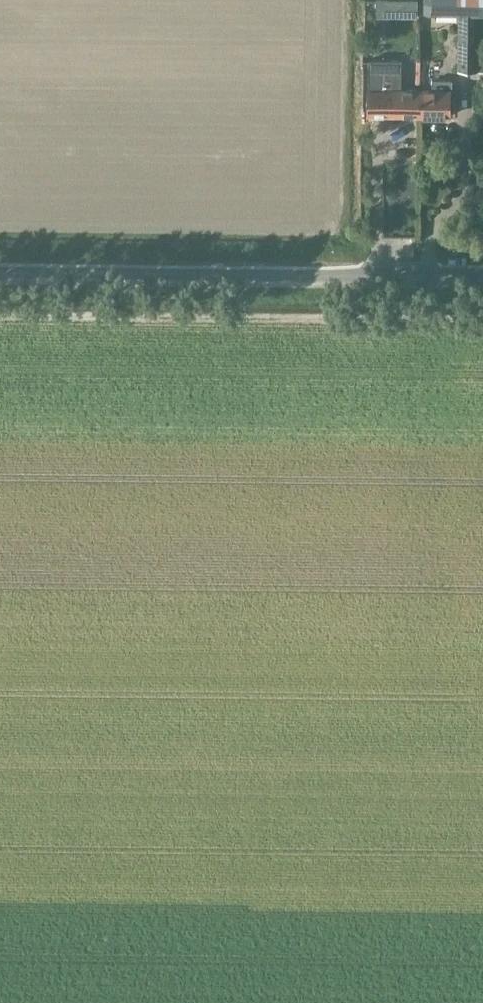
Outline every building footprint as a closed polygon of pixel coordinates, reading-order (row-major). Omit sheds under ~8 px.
[(421,10),(482,11),(482,0),(421,0),(421,10)] [(478,11),(458,11),(456,71),(482,71),(482,11),(478,11)] [(401,60),(368,59),(368,115),(419,115),(419,90),(401,90),(401,60)] [(419,115),(450,115),(450,80),(432,80),(432,90),(419,90),(419,115)]
